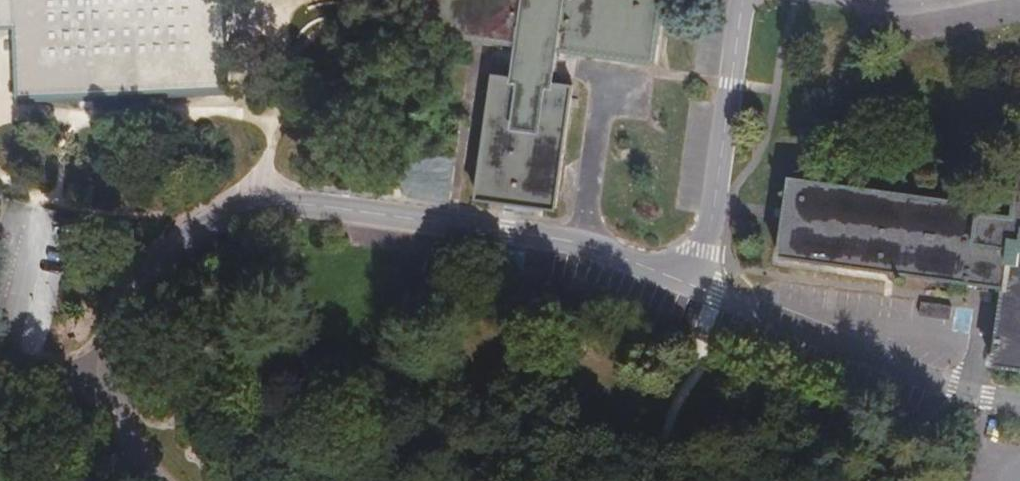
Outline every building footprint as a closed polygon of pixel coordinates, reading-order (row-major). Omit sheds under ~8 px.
[(9,32),(8,0),(19,0),(0,0),(0,33),(9,32)] [(8,0),(9,32),(12,103),(78,101),(90,100),(225,95),(222,24),(221,13),(221,0),(19,0),(8,0)] [(554,217),(571,93),(552,91),(556,57),(652,69),(662,0),(423,0),(418,39),(516,52),(511,84),(491,81),(474,207),(513,212),(554,217)] [(1015,223),(983,219),(984,211),(790,186),(780,264),(989,290),(1009,293),(1004,337),(999,373),(1019,375),(1019,183),(1015,223)]
